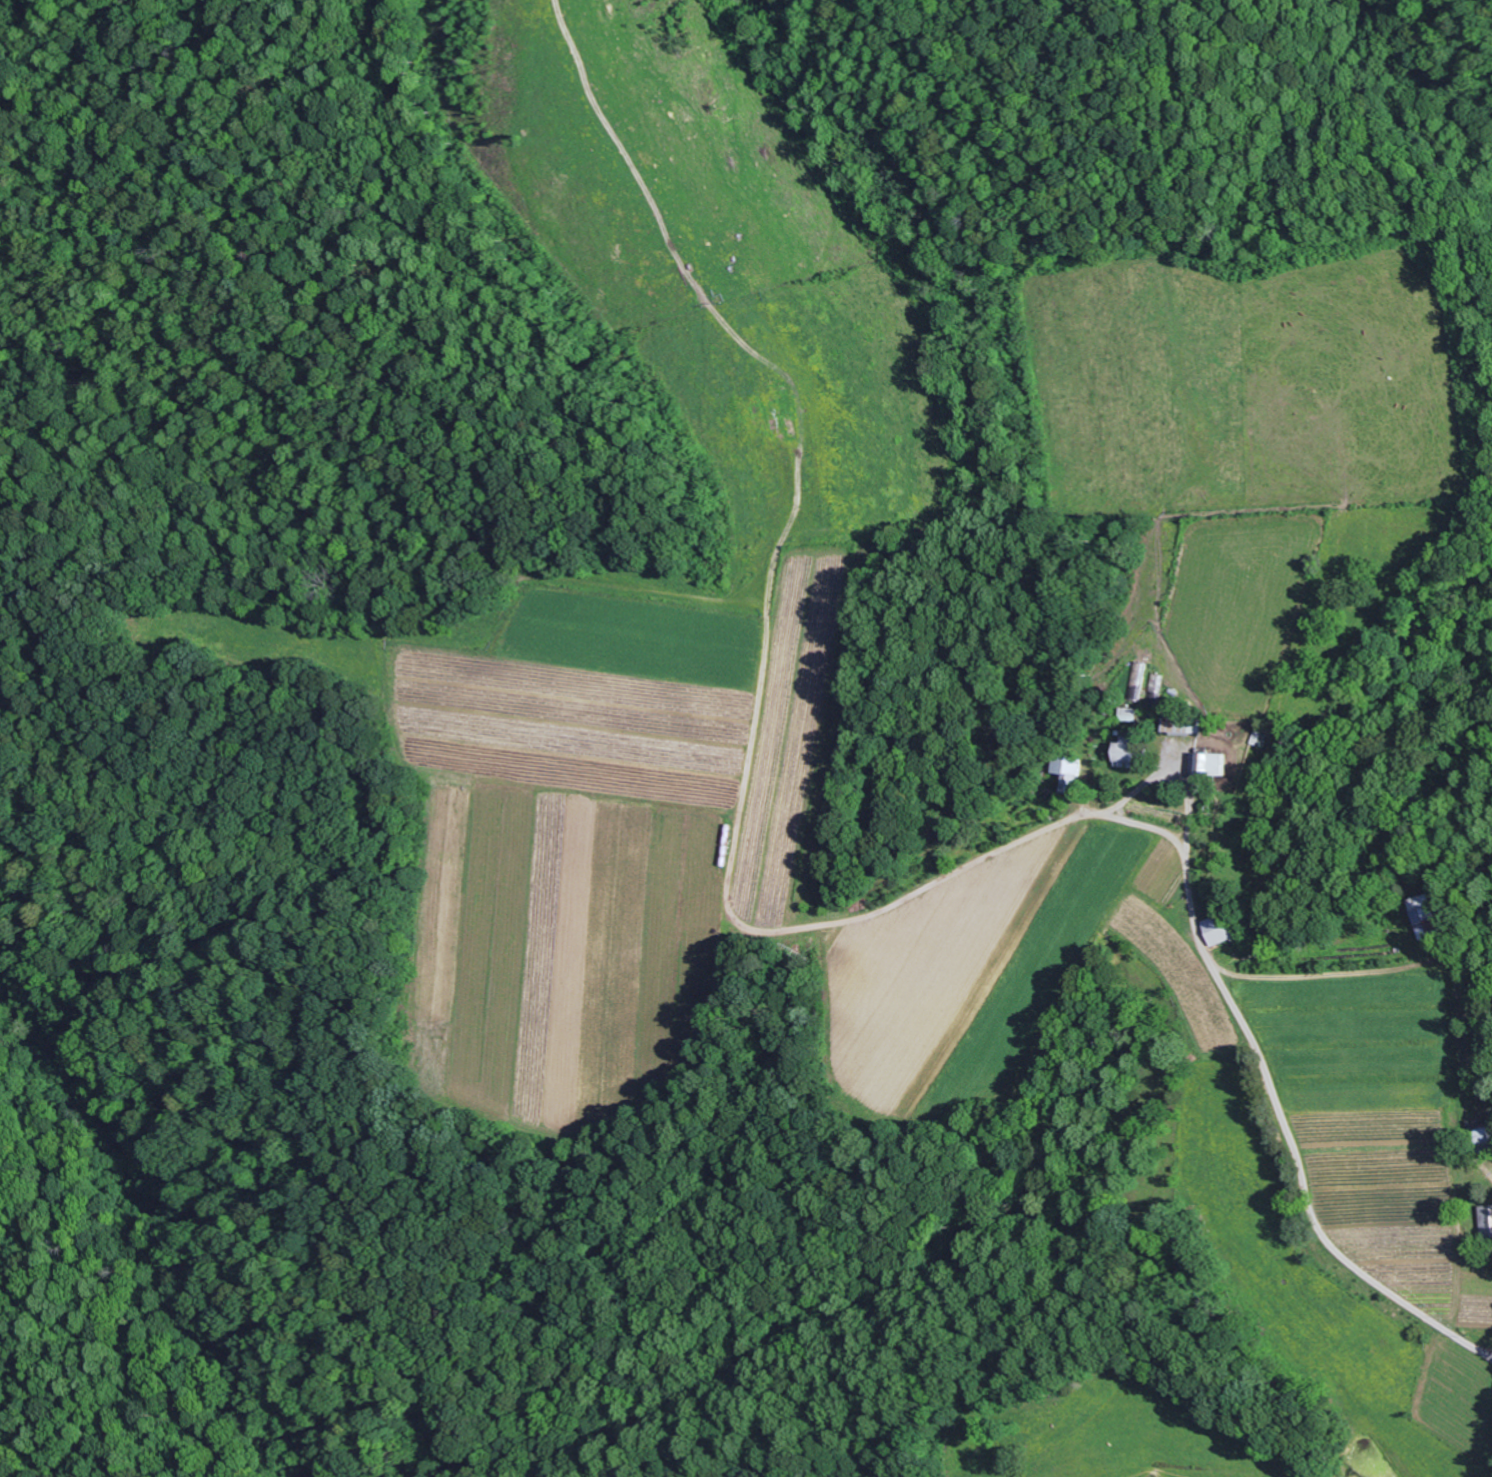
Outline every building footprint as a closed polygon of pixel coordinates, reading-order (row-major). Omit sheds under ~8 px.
[(1121,767),(1136,767),(1137,736),(1123,735),(1121,767)] [(1412,899),(1422,941),(1444,935),(1434,894),(1412,899)] [(1212,947),(1235,939),(1226,912),(1202,921),(1212,947)] [(1482,1238),(1491,1238),(1491,1206),(1481,1206),(1482,1238)]
